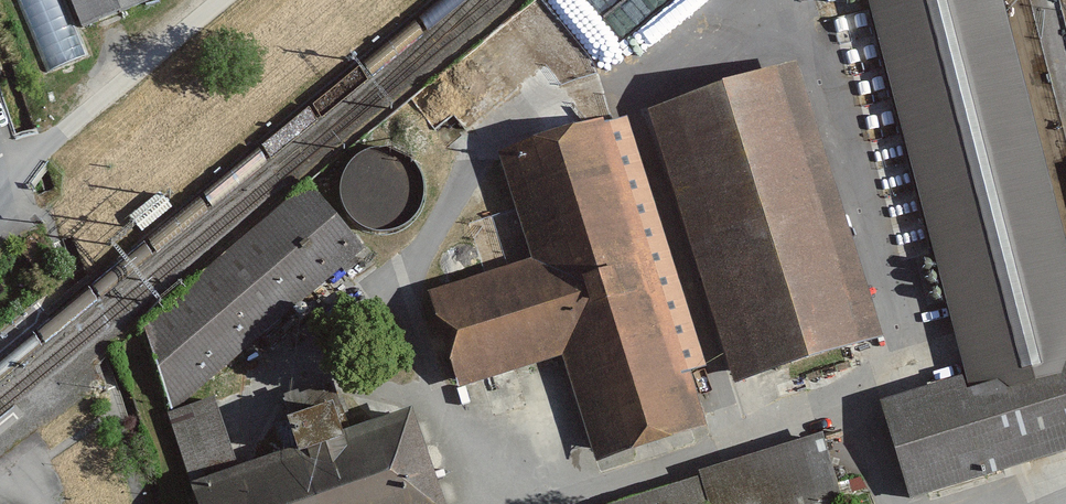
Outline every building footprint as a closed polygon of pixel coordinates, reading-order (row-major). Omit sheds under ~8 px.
[(46,76),(87,60),(75,30),(148,0),(15,0),(46,76)] [(625,38),(677,0),(596,0),(625,38)] [(1007,0),(872,0),(973,373),(1065,347),(1065,218),(1007,0)] [(861,343),(787,65),(652,100),(726,379),(861,343)] [(426,289),(452,387),(552,361),(578,457),(700,425),(618,118),(496,151),(526,263),(426,289)] [(383,231),(398,226),(411,216),(418,201),(419,185),(414,170),(404,158),(389,150),(373,149),(358,154),(346,164),(338,179),(337,195),(342,210),(352,222),(367,230),(383,231)] [(361,249),(304,182),(140,321),(166,415),(361,249)] [(973,373),(885,396),(912,495),(1065,453),(1065,347),(973,373)] [(332,400),(327,383),(281,396),(286,413),(332,400)] [(214,403),(166,415),(183,485),(232,473),(214,403)] [(416,427),(232,473),(183,485),(188,503),(436,503),(416,427)] [(615,503),(732,503),(739,502),(739,503),(816,503),(839,496),(816,432),(615,503)]
